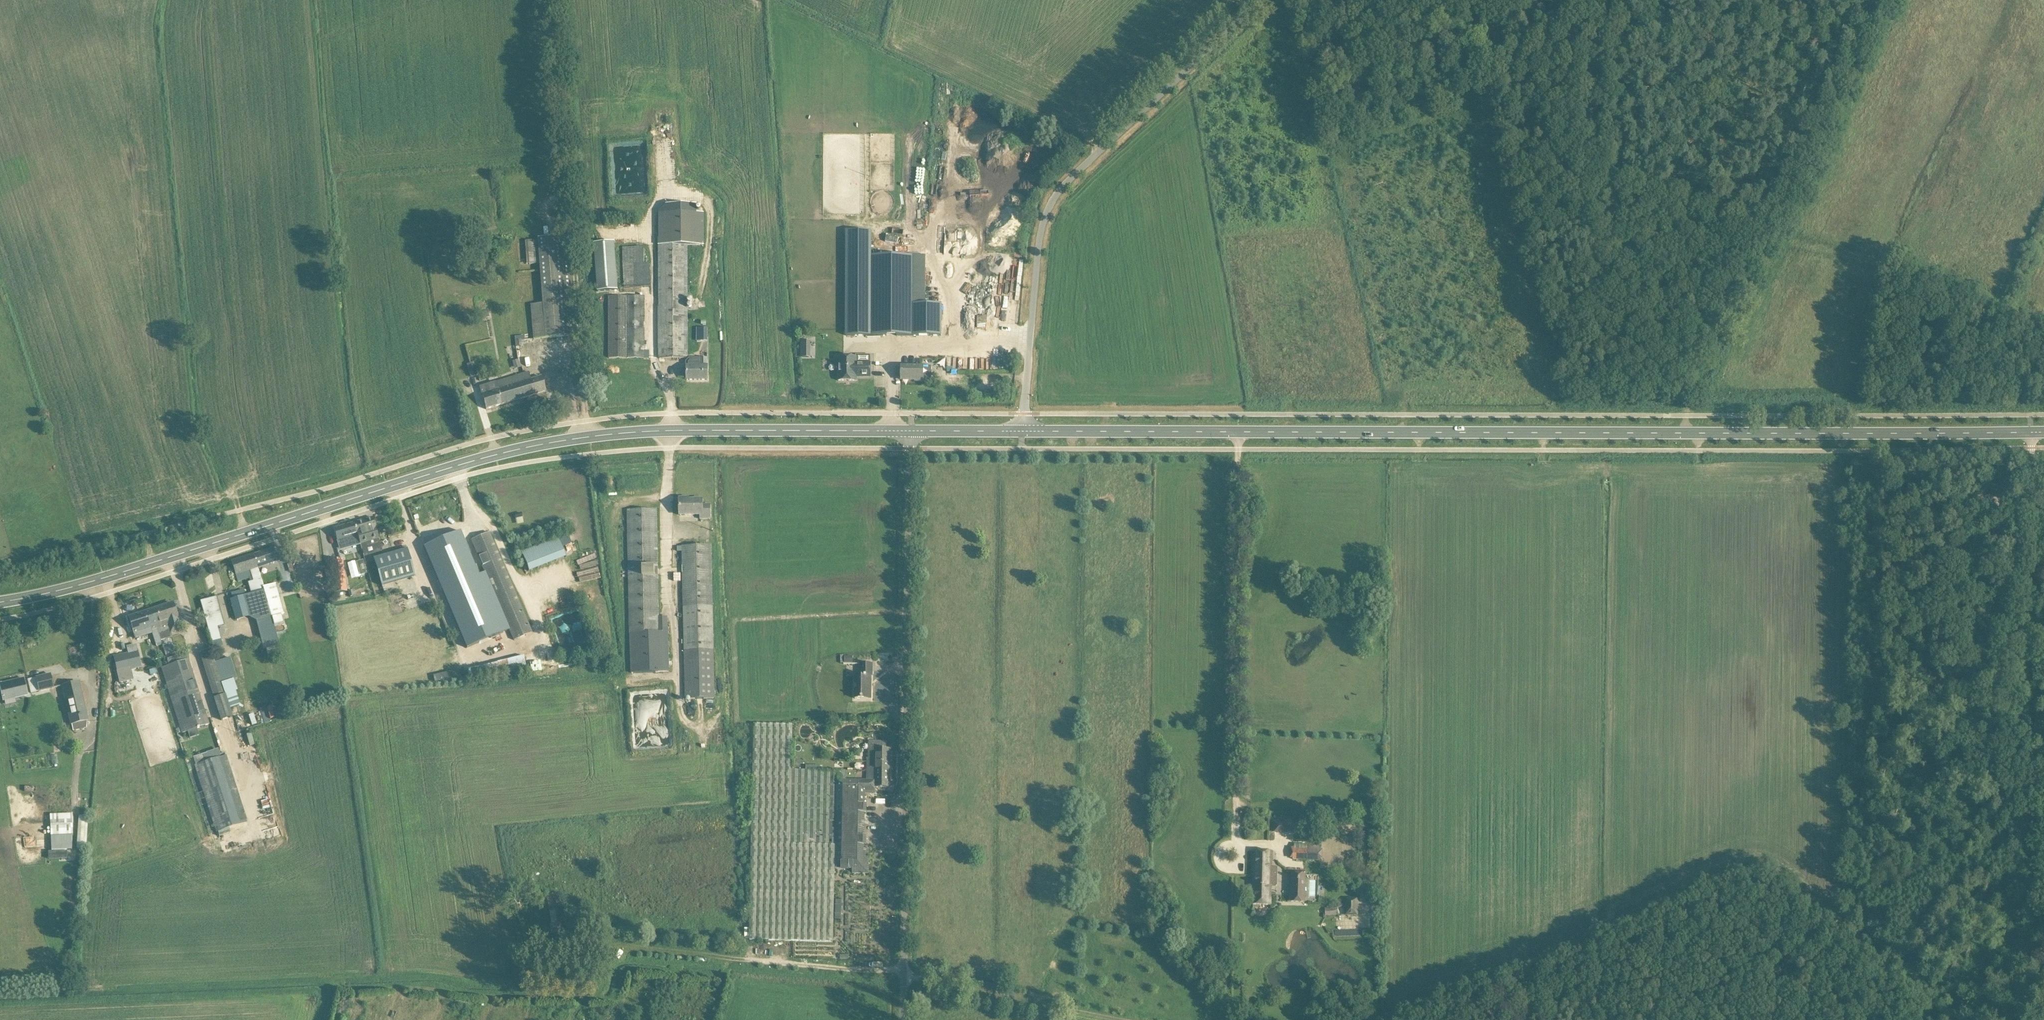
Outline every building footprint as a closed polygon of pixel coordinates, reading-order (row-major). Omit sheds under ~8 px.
[(982,135),(981,144),(993,146),(994,137),(982,135)] [(672,149),(665,150),(667,166),(674,165),(672,149)] [(659,358),(687,358),(685,245),(702,244),(701,212),(694,212),(694,204),(664,204),(657,211),(657,239),(659,358)] [(846,231),(846,336),(859,336),(871,336),(912,336),(912,303),(912,256),(872,256),(871,255),(871,231),(846,231)] [(576,336),(568,236),(539,238),(543,304),(531,305),(534,339),(576,336)] [(594,245),(597,291),(617,290),(614,244),(594,245)] [(623,249),(625,287),(650,287),(650,262),(644,262),(645,249),(623,249)] [(608,296),(609,358),(644,358),(643,296),(608,296)] [(941,304),(925,303),(912,303),(912,336),(941,336),(941,316),(943,316),(943,311),(941,311),(941,304)] [(977,315),(976,327),(989,328),(989,315),(977,315)] [(697,327),(697,340),(709,340),(708,327),(697,327)] [(810,357),(809,339),(801,339),(801,357),(810,357)] [(838,368),(838,381),(856,381),(856,377),(871,377),(871,363),(856,363),(856,357),(838,357),(838,361),(837,361),(836,362),(836,367),(837,368),(838,368)] [(707,366),(707,358),(690,359),(686,362),(686,365),(687,365),(687,380),(708,380),(708,366),(707,366)] [(477,375),(473,363),(467,365),(471,377),(477,375)] [(922,381),(922,380),(931,380),(931,366),(902,366),(902,380),(915,380),(915,381),(922,381)] [(486,409),(546,391),(541,376),(531,379),(528,372),(495,382),(479,387),(486,409)] [(710,519),(710,515),(710,505),(702,505),(702,500),(689,500),(689,498),(679,498),(680,508),(680,515),(702,515),(702,519),(710,519)] [(658,618),(657,520),(656,510),(628,511),(628,521),(630,623),(631,673),(668,672),(668,618),(658,618)] [(372,517),(354,523),(360,544),(364,542),(366,547),(380,543),(378,539),(372,517)] [(354,523),(333,529),(337,542),(339,548),(346,546),(347,548),(360,544),(354,523)] [(460,532),(423,547),(466,648),(503,632),(460,532)] [(561,537),(523,551),(530,571),(568,557),(561,537)] [(714,698),(713,651),(711,546),(682,547),(685,652),(686,699),(714,698)] [(276,561),(275,558),(272,549),(253,555),(257,568),(276,561)] [(407,549),(373,559),(381,586),(415,576),(407,549)] [(363,550),(348,554),(351,565),(366,561),(363,550)] [(263,587),(257,568),(253,555),(232,562),(236,574),(250,570),(255,585),(252,586),(254,592),(230,599),(235,619),(248,616),(256,621),(259,620),(264,642),(265,642),(266,647),(277,644),(276,640),(277,640),(274,628),(274,629),(270,617),(271,617),(263,587)] [(342,560),(330,561),(334,593),(346,592),(342,560)] [(357,584),(358,592),(369,592),(368,567),(349,568),(349,584),(357,584)] [(281,614),(284,614),(275,583),(263,587),(271,617),(274,626),(283,623),(281,614)] [(179,624),(176,613),(173,603),(151,610),(161,641),(172,637),(170,631),(177,629),(176,625),(179,624)] [(205,623),(219,619),(215,603),(201,606),(205,623)] [(161,641),(151,610),(129,618),(135,636),(142,634),(143,636),(152,633),(153,637),(159,635),(161,641)] [(232,718),(210,650),(200,653),(222,722),(232,718)] [(137,652),(113,657),(116,673),(140,668),(137,652)] [(197,729),(209,725),(191,671),(186,655),(168,660),(169,666),(161,668),(182,733),(188,732),(190,738),(199,735),(197,729)] [(525,655),(484,666),(487,677),(528,666),(525,655)] [(873,664),(863,664),(859,664),(859,676),(854,676),(853,699),(871,699),(871,690),(868,690),(868,672),(873,672),(873,664)] [(39,692),(53,688),(50,674),(36,677),(39,692)] [(3,702),(28,696),(24,678),(0,684),(0,689),(3,702)] [(87,721),(80,692),(78,682),(62,686),(73,731),(86,728),(87,721)] [(844,772),(792,771),(793,725),(754,724),(749,940),(833,941),(835,868),(852,868),(852,873),(868,873),(869,853),(864,853),(865,791),(875,791),(875,787),(889,788),(890,749),(886,749),(886,743),(868,742),(867,781),(846,780),(846,790),(844,790),(844,772)] [(220,754),(218,749),(206,752),(207,753),(193,757),(195,765),(217,832),(247,822),(226,756),(225,756),(224,753),(220,754)] [(72,850),(72,835),(71,814),(50,815),(51,836),(51,850),(72,850)] [(88,816),(78,815),(76,848),(86,848),(88,816)] [(1286,831),(1286,822),(1273,822),(1272,831),(1286,831)] [(1291,847),(1290,858),(1293,859),(1315,861),(1315,859),(1320,860),(1321,846),(1309,846),(1309,844),(1306,844),(1306,843),(1295,842),(1295,845),(1294,845),(1294,847),(1291,847)] [(1271,852),(1254,851),(1253,904),(1270,905),(1271,852)] [(1291,873),(1290,897),(1305,897),(1306,873),(1291,873)] [(1358,915),(1358,897),(1344,898),(1344,915),(1358,915)]
